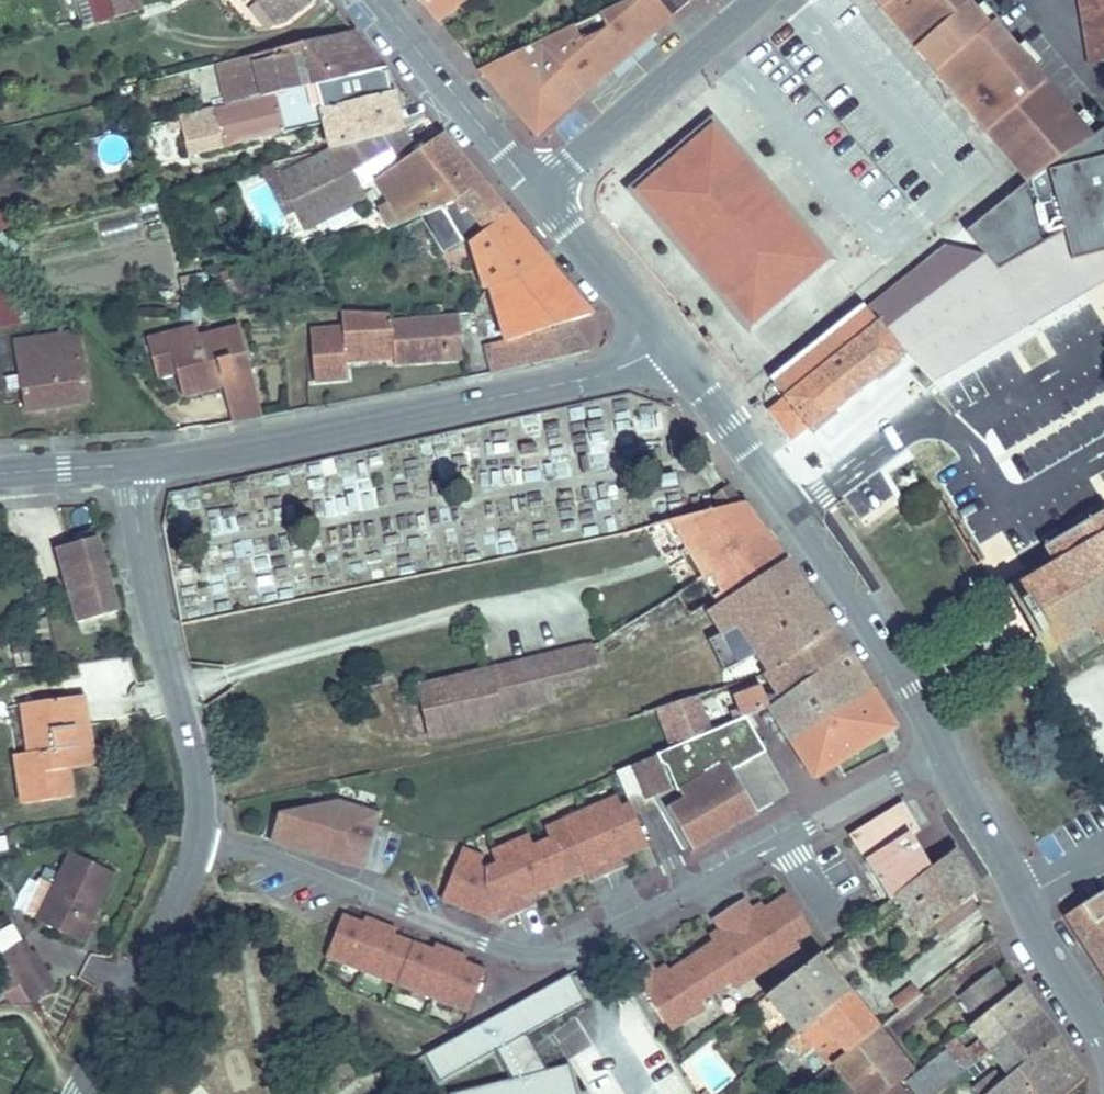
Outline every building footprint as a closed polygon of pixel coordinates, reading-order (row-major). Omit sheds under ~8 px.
[(86,26),(167,4),(166,0),(79,0),(86,26)] [(305,0),(246,0),(271,24),(283,15),(305,0)] [(349,35),(320,0),(305,0),(283,15),(302,47),(349,35)] [(437,29),(476,0),(437,0),(420,8),(437,29)] [(652,31),(687,0),(634,0),(479,77),(533,138),(652,31)] [(1014,169),(1025,159),(983,114),(1027,72),(1016,60),(967,101),(878,0),(861,0),(973,123),(986,137),(1014,169)] [(967,101),(1016,60),(987,27),(983,31),(956,0),(878,0),(967,101)] [(1074,6),(1082,40),(1089,65),(1103,58),(1103,0),(1073,0),(1074,6)] [(281,75),(286,96),(364,78),(355,45),(349,35),(302,47),(292,50),(297,71),(281,75)] [(292,50),(213,68),(219,89),(281,75),(297,71),(292,50)] [(1027,72),(983,114),(1025,159),(1014,169),(1023,180),(1032,173),(1084,133),(1053,99),(1047,105),(1034,91),(1041,85),(1027,72)] [(169,123),(178,161),(318,130),(324,154),(389,138),(377,75),(364,78),(286,96),(178,120),(169,123)] [(1053,99),(1041,85),(1034,91),(1047,105),(1053,99)] [(1023,180),(966,228),(1021,298),(1028,292),(1042,307),(1103,269),(1103,120),(1084,133),(1032,173),(1023,180)] [(324,154),(313,157),(322,172),(339,200),(368,182),(399,163),(389,138),(324,154)] [(464,235),(471,249),(508,229),(433,141),(414,154),(451,210),(464,235)] [(368,182),(394,229),(409,226),(451,210),(414,154),(399,163),(368,182)] [(339,200),(322,172),(293,189),(316,229),(345,211),(339,200)] [(409,226),(394,229),(403,255),(389,261),(394,276),(420,267),(417,256),(464,235),(451,210),(409,226)] [(463,252),(468,265),(523,246),(508,229),(471,249),(463,252)] [(468,265),(477,294),(544,271),(523,246),(468,265)] [(781,392),(784,396),(767,410),(791,439),(807,426),(809,428),(944,320),(951,329),(991,297),(959,257),(909,297),(902,289),(874,312),(880,320),(877,322),(865,307),(771,379),(781,392)] [(481,336),(488,377),(510,373),(506,347),(569,334),(591,324),(544,271),(477,294),(491,333),(481,336)] [(0,327),(17,325),(13,294),(0,296),(0,325),(0,327)] [(407,366),(410,392),(442,386),(437,318),(321,312),(322,331),(284,335),(290,389),(329,387),(328,361),(371,356),(373,368),(407,366)] [(437,318),(442,386),(456,383),(454,370),(463,369),(461,349),(471,348),(466,319),(437,318)] [(218,392),(226,429),(258,423),(249,376),(233,379),(230,364),(246,361),(240,334),(199,343),(197,332),(145,343),(152,381),(172,377),(177,401),(218,392)] [(506,347),(510,373),(582,358),(569,334),(506,347)] [(62,352),(14,357),(20,413),(87,405),(84,366),(63,368),(62,352)] [(249,376),(246,361),(230,364),(233,379),(249,376)] [(709,497),(718,510),(738,497),(729,484),(709,497)] [(113,569),(92,495),(53,506),(75,580),(113,569)] [(786,569),(743,509),(670,527),(696,570),(705,564),(715,578),(704,584),(721,609),(786,569)] [(1097,632),(1103,644),(1103,518),(1047,553),(1055,568),(1008,596),(1049,660),(1097,632)] [(659,544),(681,590),(695,583),(673,537),(659,544)] [(705,564),(696,570),(704,584),(715,578),(705,564)] [(832,633),(786,569),(721,609),(710,616),(714,623),(726,618),(736,633),(631,682),(645,709),(649,709),(703,696),(767,681),(764,678),(832,633)] [(710,616),(721,609),(704,584),(618,633),(631,656),(706,610),(710,616)] [(848,656),(832,633),(764,678),(767,681),(774,693),(760,701),(754,694),(729,707),(733,714),(724,718),(728,728),(742,722),(762,713),(848,656)] [(547,659),(553,686),(583,679),(580,667),(595,664),(591,648),(547,659)] [(79,656),(66,658),(72,706),(87,704),(79,656)] [(789,751),(874,696),(848,656),(762,713),(789,751)] [(72,706),(66,658),(22,665),(29,713),(12,716),(21,763),(68,757),(61,708),(72,706)] [(547,659),(414,688),(425,738),(498,722),(496,715),(547,703),(544,688),(553,686),(547,659)] [(703,696),(649,709),(651,734),(660,757),(721,732),(703,696)] [(810,781),(893,729),(874,696),(789,751),(810,781)] [(751,816),(728,775),(761,757),(742,722),(728,728),(721,732),(660,757),(654,760),(656,765),(663,770),(674,795),(677,793),(681,801),(662,811),(685,850),(686,852),(751,816)] [(660,757),(651,734),(617,747),(625,771),(654,760),(660,757)] [(362,871),(376,820),(280,793),(266,845),(362,871)] [(618,808),(613,797),(597,804),(602,815),(618,808)] [(851,835),(894,895),(905,886),(931,864),(906,830),(913,823),(899,801),(892,806),(851,835)] [(106,860),(123,824),(80,802),(48,868),(92,889),(102,868),(96,865),(100,857),(106,860)] [(623,868),(618,857),(645,845),(626,804),(602,815),(597,804),(559,820),(564,831),(548,837),(529,845),(513,853),(509,843),(489,852),(494,863),(482,869),(475,866),(479,857),(461,849),(442,899),(463,907),(464,903),(484,911),(492,907),(495,914),(498,920),(534,905),(529,894),(582,872),(587,883),(623,868)] [(564,831),(559,820),(544,827),(548,837),(564,831)] [(529,845),(525,835),(509,843),(513,853),(529,845)] [(888,899),(894,895),(851,835),(844,840),(888,899)] [(933,928),(976,892),(954,847),(931,864),(905,886),(894,895),(924,936),(933,928)] [(64,936),(44,902),(42,904),(33,890),(11,904),(39,952),(64,936)] [(1065,920),(1103,987),(1103,895),(1065,920)] [(748,981),(784,957),(780,950),(794,940),(808,930),(786,897),(764,911),(755,917),(750,911),(743,901),(710,922),(718,933),(723,940),(713,946),(670,975),(661,982),(657,975),(649,964),(632,976),(671,1033),(690,1020),(685,1013),(699,1004),(730,983),(743,974),(748,981)] [(495,914),(492,907),(484,911),(464,903),(463,907),(488,917),(495,914)] [(764,911),(759,905),(750,911),(755,917),(764,911)] [(0,990),(0,991),(13,1012),(53,988),(13,921),(0,929),(0,960),(13,982),(0,990)] [(471,967),(473,963),(441,951),(439,957),(400,941),(402,936),(371,924),(368,930),(350,922),(335,963),(350,968),(352,965),(388,980),(387,983),(420,995),(422,993),(460,1007),(458,1010),(476,1017),(491,977),(471,969),(471,967)] [(713,946),(723,940),(718,933),(709,939),(713,946)] [(784,957),(799,948),(794,940),(780,950),(784,957)] [(794,1042),(847,998),(815,957),(762,1000),(794,1042)] [(670,975),(666,969),(657,975),(661,982),(670,975)] [(735,991),(748,981),(743,974),(730,983),(735,991)] [(984,1057),(1038,1020),(1017,987),(938,1051),(958,1075),(984,1057)] [(818,1072),(871,1031),(847,998),(794,1042),(818,1072)] [(690,1020),(704,1011),(699,1004),(685,1013),(690,1020)] [(1038,1020),(984,1057),(1002,1082),(994,1088),(987,1079),(967,1093),(1070,1093),(1078,1088),(1038,1020)] [(835,1093),(882,1093),(891,1087),(896,1083),(884,1068),(876,1074),(868,1064),(886,1050),(871,1031),(818,1072),(835,1093)] [(906,1075),(886,1050),(868,1064),(876,1074),(884,1068),(896,1083),(906,1075)] [(955,1079),(938,1055),(898,1086),(903,1093),(935,1093),(955,1079)]
